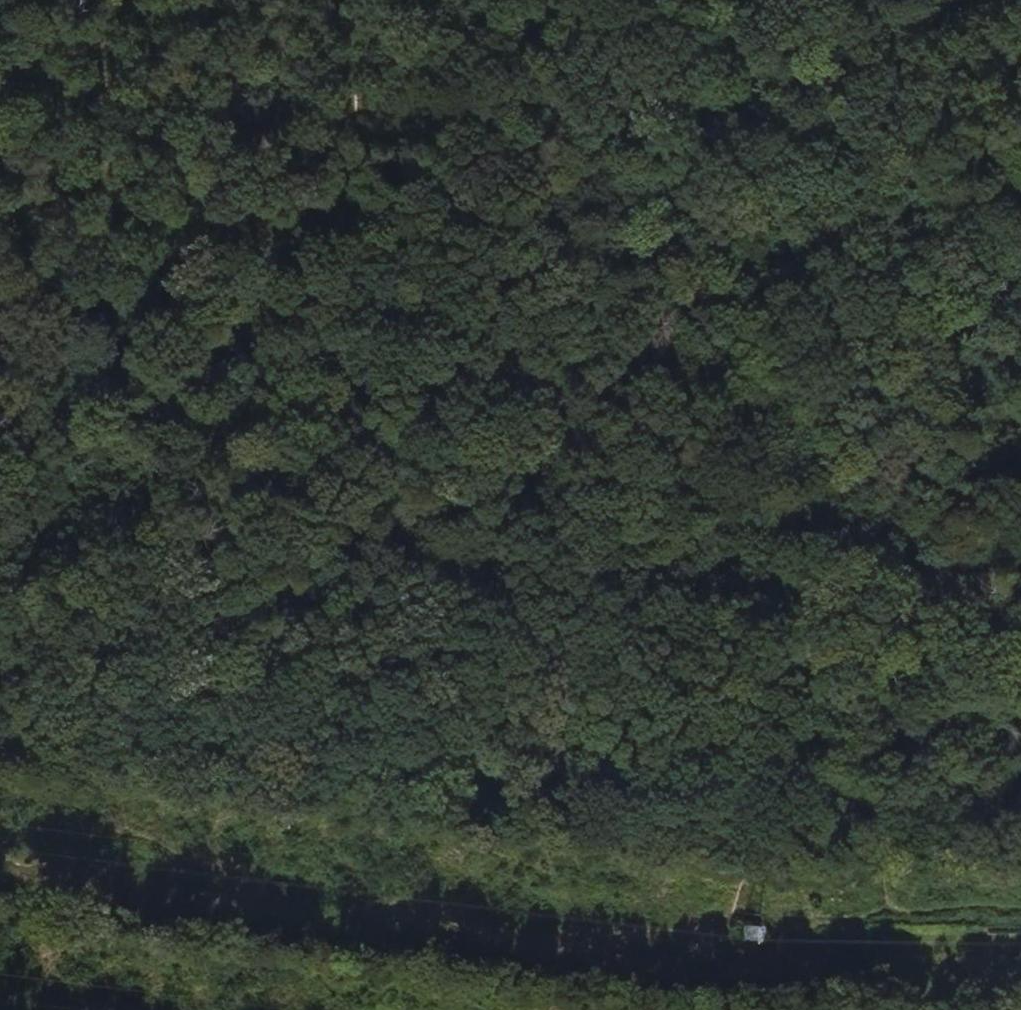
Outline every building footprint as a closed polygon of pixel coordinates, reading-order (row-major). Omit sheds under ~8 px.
[(758,945),(759,925),(739,925),(738,945),(758,945)]
